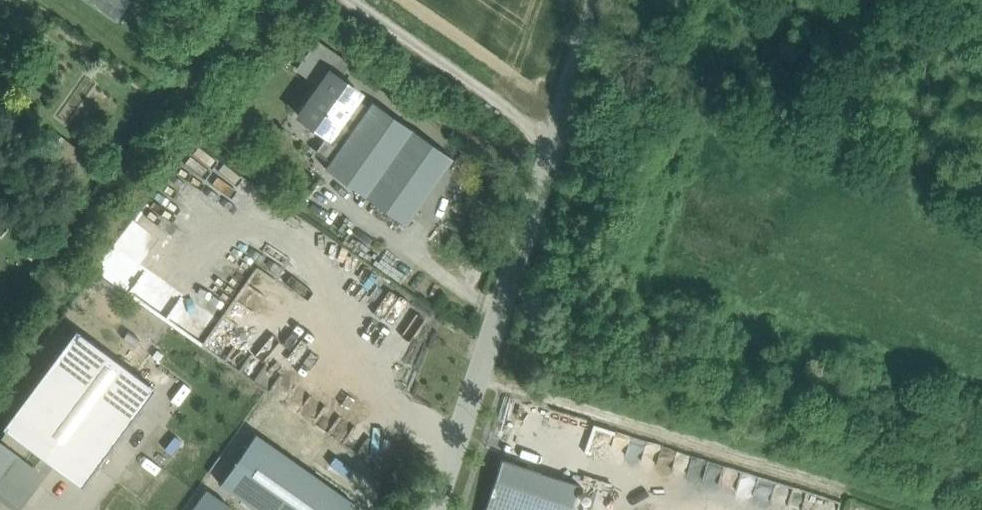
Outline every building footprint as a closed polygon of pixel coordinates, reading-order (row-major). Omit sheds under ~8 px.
[(130,0),(86,0),(117,22),(132,1),(130,0)] [(347,65),(317,44),(301,66),(323,82),(330,71),(339,77),(347,65)] [(323,82),(299,116),(327,135),(317,150),(331,161),(368,107),(355,98),(360,92),(339,77),(330,71),(323,82)] [(452,158),(373,102),(368,107),(331,161),(326,168),(405,225),(452,158)] [(83,335),(76,330),(3,427),(7,430),(42,457),(81,486),(134,415),(154,388),(83,335)] [(7,430),(0,439),(0,442),(34,468),(42,457),(7,430)] [(256,434),(220,483),(259,509),(348,509),(353,503),(256,434)] [(0,488),(16,500),(38,471),(34,468),(0,442),(0,488)] [(502,460),(489,499),(521,509),(571,509),(579,485),(502,460)] [(489,499),(485,509),(521,509),(489,499)]
